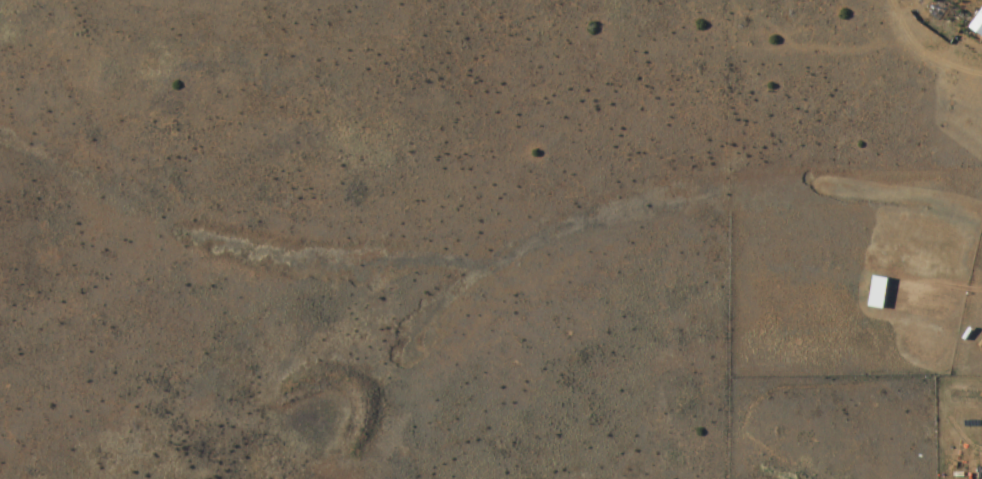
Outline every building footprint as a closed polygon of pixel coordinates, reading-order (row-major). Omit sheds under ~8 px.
[(972,29),(981,36),(981,14),(972,29)] [(871,309),(887,311),(890,280),(874,278),(871,309)]
